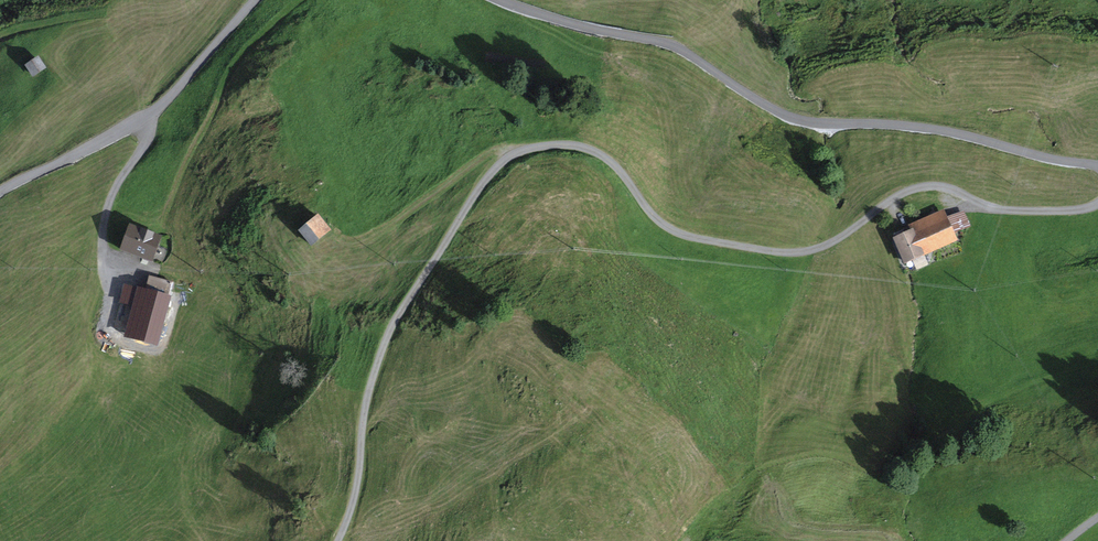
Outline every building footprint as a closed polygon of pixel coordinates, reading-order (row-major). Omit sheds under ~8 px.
[(38,56),(25,66),(33,77),(46,67),(38,56)] [(912,231),(896,238),(905,260),(954,239),(942,212),(910,226),(912,231)] [(319,218),(296,236),(310,254),(333,235),(319,218)] [(132,228),(123,252),(166,268),(175,244),(132,228)] [(185,297),(151,284),(134,329),(167,342),(185,297)]
